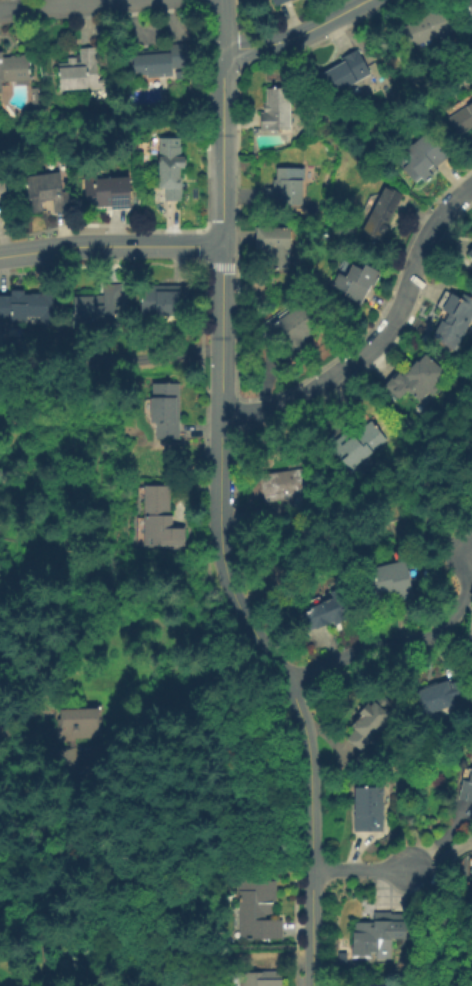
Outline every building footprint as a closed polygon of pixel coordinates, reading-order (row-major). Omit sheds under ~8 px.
[(275,8),(272,0),(295,0),(275,8)] [(464,15),(471,15),(471,0),(464,0),(464,15)] [(443,7),(452,33),(403,50),(396,30),(408,26),(407,23),(427,16),(426,13),(443,7)] [(169,45),(188,43),(190,68),(172,69),(173,77),(146,79),(146,74),(133,75),(133,67),(124,68),(122,52),(169,48),(169,45)] [(59,91),(58,63),(80,62),(79,48),(97,47),(98,79),(107,79),(107,88),(59,91)] [(319,74),(342,62),(340,58),(357,49),(371,74),(330,96),(319,74)] [(18,88),(0,88),(0,53),(5,53),(5,58),(18,58),(18,81),(18,88)] [(185,79),(175,80),(175,72),(184,71),(185,79)] [(32,112),(30,88),(40,88),(40,97),(44,97),(45,110),(36,110),(36,112),(32,112)] [(291,130),(278,130),(278,132),(260,132),(260,112),(263,112),(263,103),(266,103),(266,88),(291,88),(291,114),(290,114),(290,125),(291,125),(291,130)] [(448,118),(471,102),(471,128),(459,136),(448,118)] [(449,157),(435,169),(433,166),(428,170),(434,176),(426,183),(422,178),(415,184),(402,169),(407,164),(399,155),(412,144),(413,144),(426,132),(449,157)] [(157,137),(178,137),(178,145),(179,145),(179,156),(183,156),(183,167),(178,167),(178,176),(181,176),(180,200),(163,200),(163,187),(156,187),(157,137)] [(302,205),(265,205),(265,188),(273,189),(273,180),(276,180),(276,168),(305,169),(305,181),(302,181),(302,205)] [(72,211),(54,214),(52,199),(45,200),(45,202),(41,203),(43,213),(30,214),(26,177),(35,176),(35,175),(59,171),(62,192),(69,191),(72,211)] [(131,209),(111,210),(111,208),(89,209),(89,200),(85,200),(83,175),(96,174),(97,178),(130,176),(131,209)] [(403,195),(387,225),(388,227),(388,232),(384,235),(378,246),(359,236),(386,186),(403,195)] [(290,270),(268,269),(269,255),(263,255),(263,249),(255,249),(256,227),(291,228),(290,270)] [(463,255),(471,262),(471,243),(463,255)] [(351,264),(362,270),(365,264),(381,272),(373,287),(371,286),(361,305),(343,296),(345,292),(331,285),(338,273),(345,277),(351,264)] [(74,296),(102,296),(102,285),(123,285),(123,311),(114,311),(115,327),(100,327),(100,330),(71,330),(71,314),(74,314),(74,296)] [(140,286),(189,286),(189,315),(140,315),(140,286)] [(10,317),(0,317),(0,294),(10,294),(10,290),(24,290),(24,294),(41,294),(41,290),(62,291),(61,322),(40,322),(40,317),(27,316),(27,321),(10,321),(10,317)] [(462,294),(471,299),(471,321),(464,336),(463,335),(460,340),(461,340),(459,344),(458,344),(454,351),(431,338),(441,320),(444,322),(448,314),(441,310),(450,294),(459,298),(462,294)] [(318,330),(304,339),(310,349),(292,361),(269,326),(301,304),(318,330)] [(446,372),(435,385),(440,388),(433,396),(428,392),(419,402),(407,392),(400,400),(384,386),(400,367),(406,373),(416,361),(418,362),(424,354),(446,372)] [(179,383),(180,439),(155,440),(155,423),(150,423),(150,397),(152,397),(152,383),(179,383)] [(388,440),(359,464),(366,472),(357,481),(328,446),(348,429),(352,434),(359,429),(360,430),(371,421),(388,440)] [(304,468),(312,513),(294,516),(291,499),(264,503),(260,475),(304,468)] [(144,486),(171,486),(171,525),(186,525),(186,550),(167,550),(167,547),(144,547),(144,486)] [(396,603),(395,597),(378,601),(377,599),(371,601),(372,602),(367,603),(364,590),(366,590),(364,579),(372,577),(370,569),(405,560),(414,599),(396,603)] [(309,632),(302,615),(306,613),(305,610),(321,604),(320,603),(332,598),(330,593),(345,587),(354,611),(347,614),(349,618),(340,622),(341,623),(334,626),(333,623),(315,630),(315,629),(309,632)] [(471,697),(455,702),(456,705),(419,718),(411,693),(424,689),(424,687),(437,683),(437,684),(448,681),(449,684),(465,679),(471,697)] [(346,739),(354,730),(352,728),(353,727),(351,726),(360,716),(358,713),(367,703),(371,706),(382,694),(397,708),(392,713),(394,715),(361,753),(346,739)] [(60,743),(60,712),(102,712),(102,744),(60,743)] [(55,747),(57,774),(75,773),(73,747),(55,747)] [(471,768),(471,803),(458,800),(463,780),(468,781),(471,768)] [(354,788),(383,788),(383,831),(354,831),(354,788)] [(282,920),(282,939),(240,939),(239,878),(270,878),(270,881),(277,881),(277,905),(273,905),(273,914),(266,914),(266,920),(282,920)] [(406,914),(406,940),(391,940),(391,949),(377,949),(377,951),(359,951),(359,946),(352,946),(352,932),(355,932),(354,922),(373,922),(373,912),(392,912),(392,914),(406,914)] [(282,971),(282,985),(240,985),(240,972),(282,971)]
